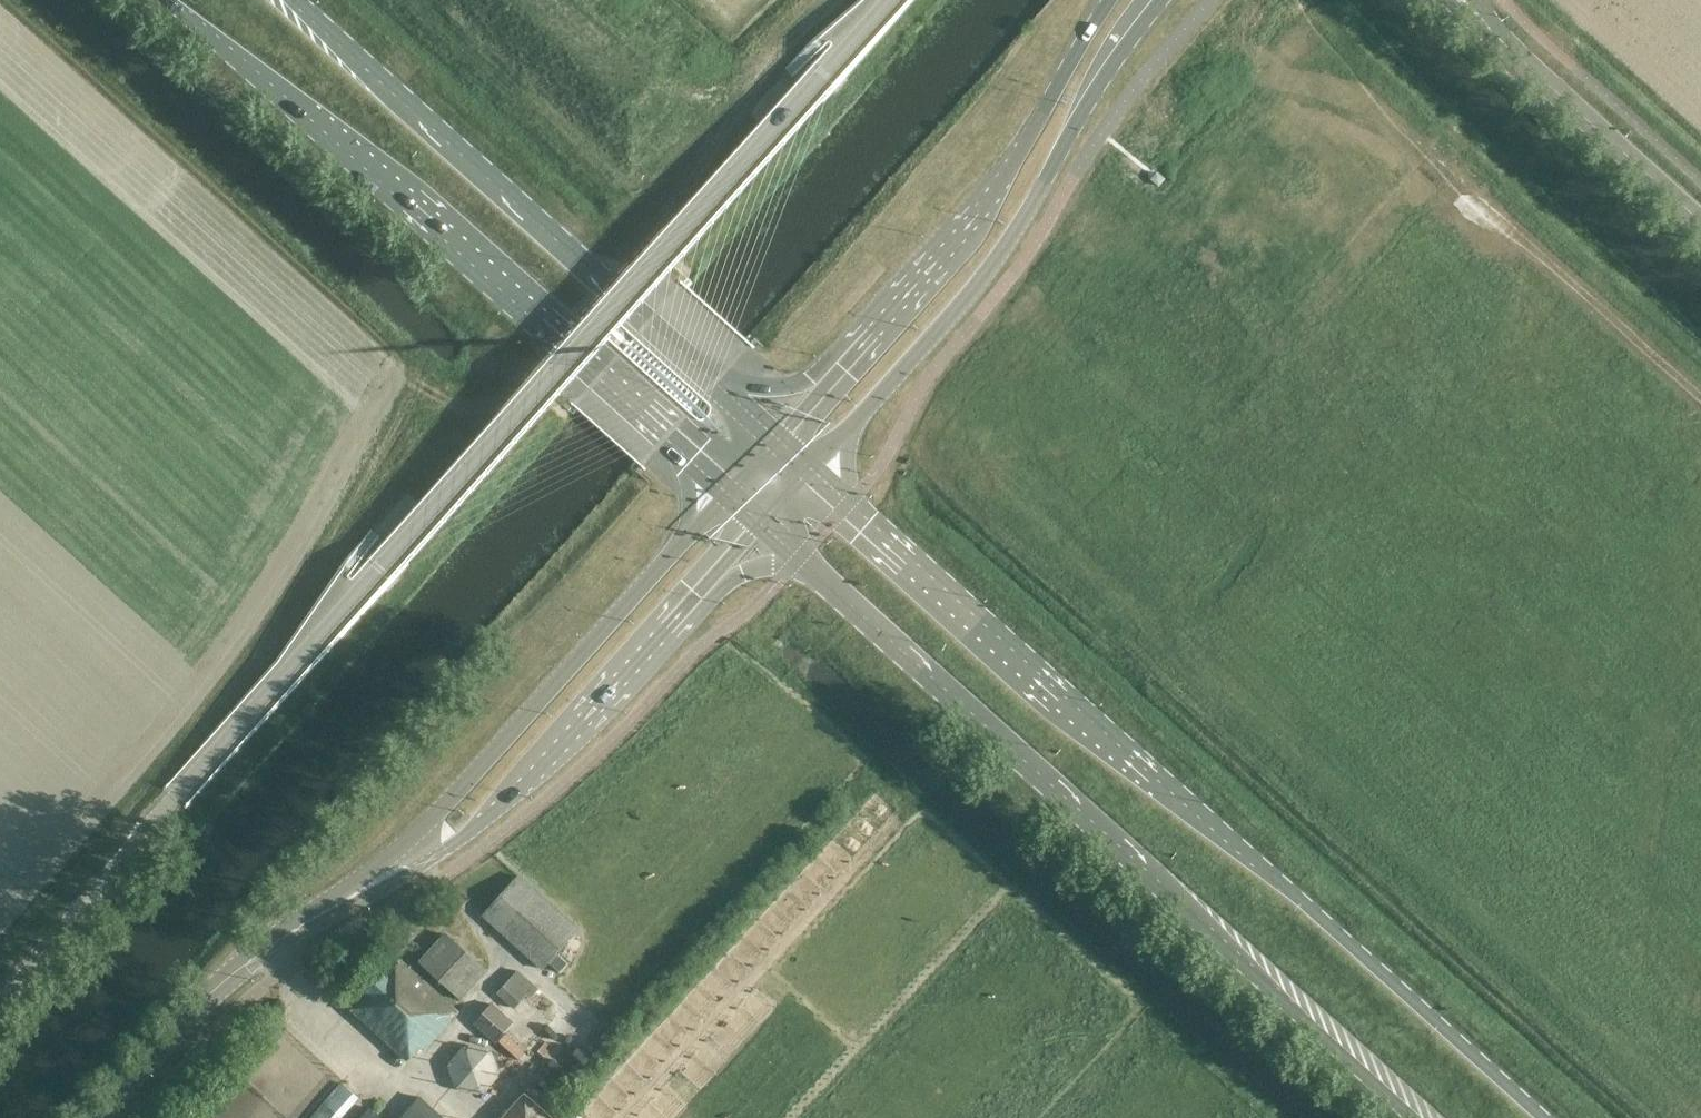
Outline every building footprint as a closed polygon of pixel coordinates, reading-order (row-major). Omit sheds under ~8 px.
[(582,931),(538,892),(538,891),(518,873),(482,915),(502,933),(503,932),(547,970),(551,965),(562,974),(571,964),(561,954),(582,931)] [(462,999),(488,969),(448,935),(423,965),(462,999)] [(425,1051),(459,1012),(398,957),(352,1009),(409,1060),(420,1047),(425,1051)] [(530,999),(540,988),(518,969),(497,992),(515,1008),(526,995),(530,999)] [(499,1041),(516,1022),(494,1003),(478,1023),(499,1041)] [(482,1095),(500,1074),(491,1049),(465,1044),(448,1064),(456,1089),(482,1095)] [(360,1099),(341,1081),(323,1102),(318,1109),(309,1117),(344,1117),(360,1099)] [(525,1088),(499,1117),(560,1117),(525,1088)] [(420,1095),(400,1117),(445,1117),(420,1095)] [(369,1107),(360,1117),(382,1117),(369,1107)]
